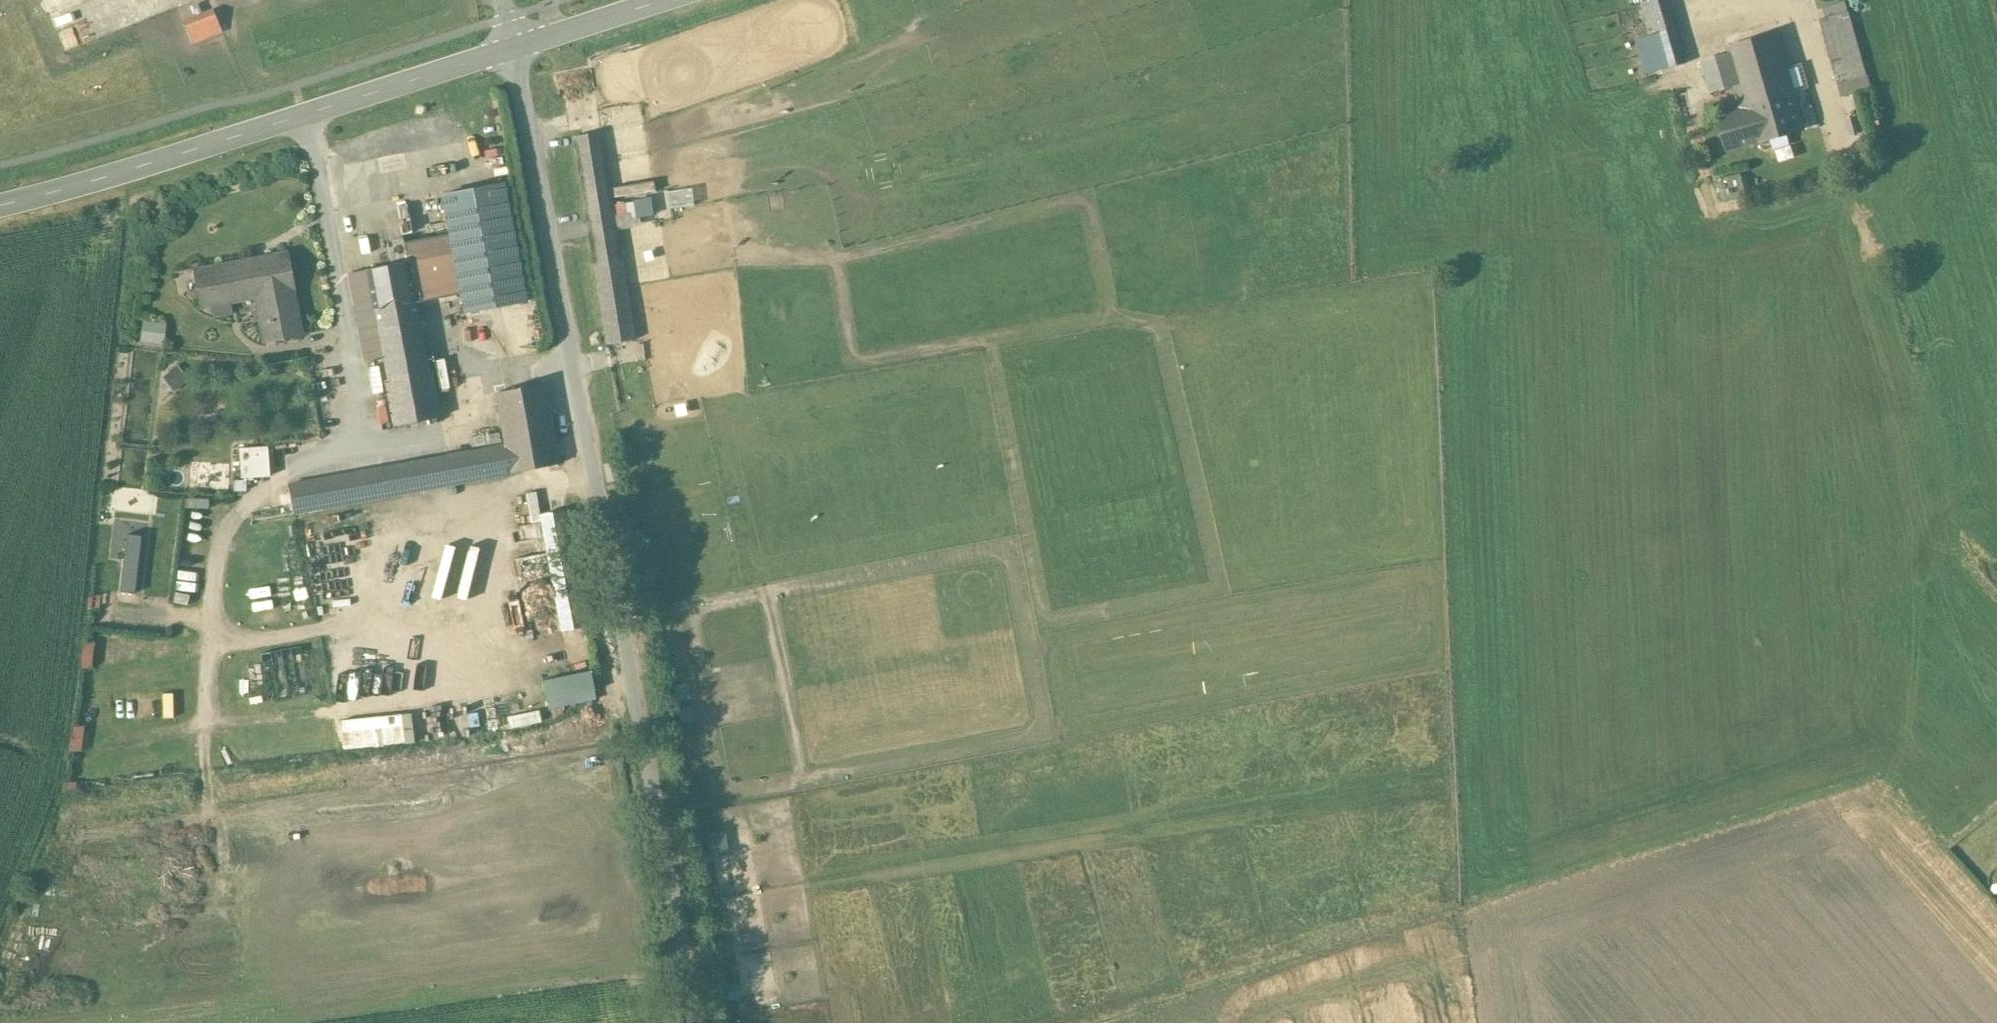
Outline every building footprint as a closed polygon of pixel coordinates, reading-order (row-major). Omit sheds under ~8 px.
[(1633,7),(1643,39),(1638,40),(1649,73),(1687,61),(1668,0),(1656,0),(1633,7)] [(1850,12),(1821,20),(1839,83),(1868,75),(1850,12)] [(215,13),(184,25),(192,45),(223,32),(215,13)] [(1780,31),(1729,46),(1741,85),(1736,86),(1743,111),(1720,118),(1729,149),(1759,140),(1759,142),(1806,129),(1788,68),(1791,68),(1780,31)] [(601,133),(575,137),(609,345),(635,340),(601,133)] [(503,184),(444,195),(467,313),(526,302),(503,184)] [(448,235),(405,243),(409,262),(417,302),(459,294),(448,235)] [(288,254),(196,271),(203,307),(213,305),(216,316),(231,313),(229,302),(258,296),(266,342),(302,335),(293,290),(295,289),(288,254)] [(417,302),(409,262),(368,270),(374,302),(357,305),(363,339),(381,336),(390,380),(387,381),(395,426),(441,417),(432,372),(429,373),(416,302),(417,302)] [(166,343),(167,321),(142,319),(141,341),(166,343)] [(164,377),(175,391),(190,379),(178,365),(164,377)] [(507,446),(289,485),(294,513),(559,464),(545,384),(497,392),(507,446)] [(269,447),(241,449),(243,478),(271,476),(269,447)] [(365,521),(318,533),(324,559),(371,547),(365,521)] [(137,589),(138,533),(123,533),(122,589),(137,589)] [(142,535),(135,592),(143,593),(150,536),(142,535)] [(488,601),(486,587),(458,592),(453,563),(389,573),(396,617),(488,601)] [(93,666),(94,643),(83,642),(82,665),(93,666)] [(591,670),(544,680),(548,700),(595,690),(591,670)] [(595,690),(548,700),(550,709),(597,699),(595,690)] [(127,692),(126,708),(147,708),(147,693),(127,692)] [(505,711),(507,722),(538,717),(536,706),(505,711)] [(72,725),(71,749),(83,750),(84,725),(72,725)] [(708,831),(709,855),(729,854),(727,830),(708,831)]
